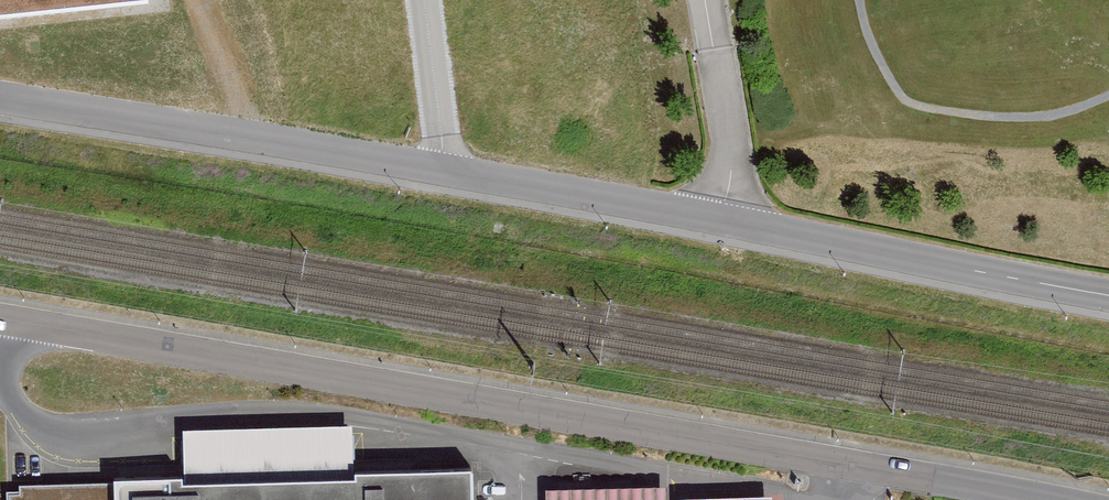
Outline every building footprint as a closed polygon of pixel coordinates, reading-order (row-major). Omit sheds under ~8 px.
[(137,0),(0,0),(0,14),(137,0)] [(360,426),(190,430),(191,482),(361,478),(360,426)] [(485,474),(361,478),(191,482),(12,487),(13,499),(486,499),(485,474)] [(677,484),(549,486),(549,499),(677,499),(677,484)]
